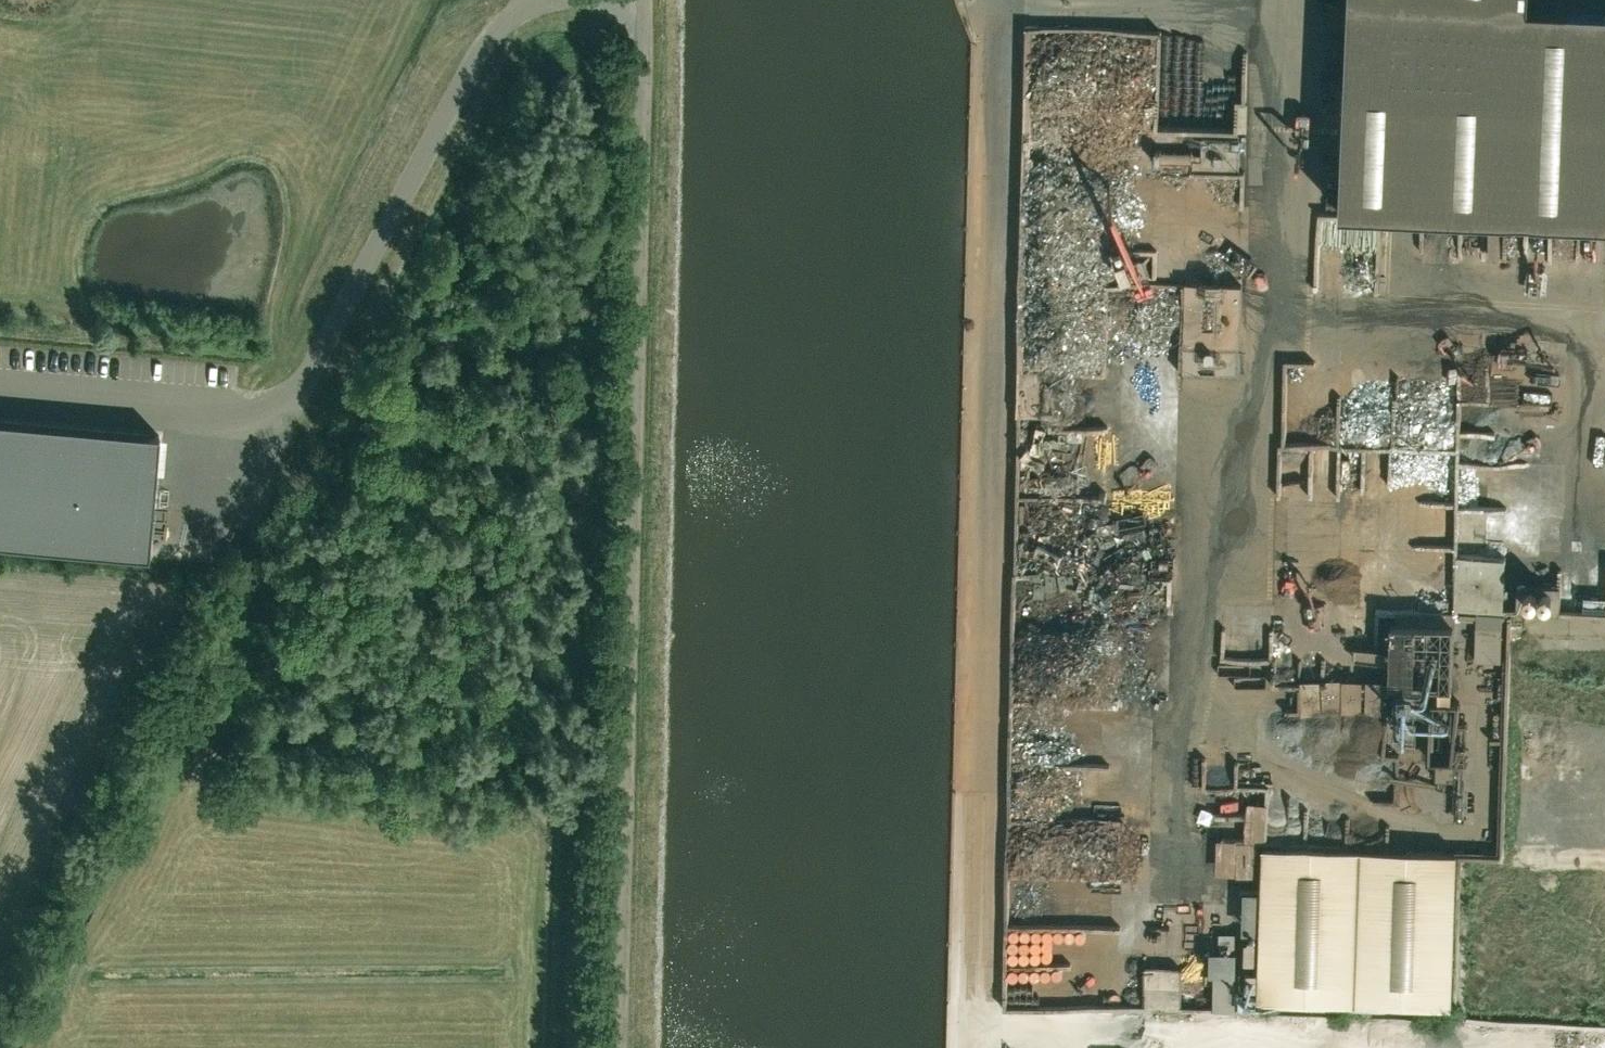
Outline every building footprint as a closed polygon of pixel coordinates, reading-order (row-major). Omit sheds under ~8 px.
[(1530,4),(1530,0),(1350,0),(1340,211),(1604,223),(1604,8),(1530,4)] [(1561,586),(1518,584),(1517,612),(1560,614),(1561,586)] [(1263,846),(1258,1001),(1452,1007),(1457,852),(1263,846)]
